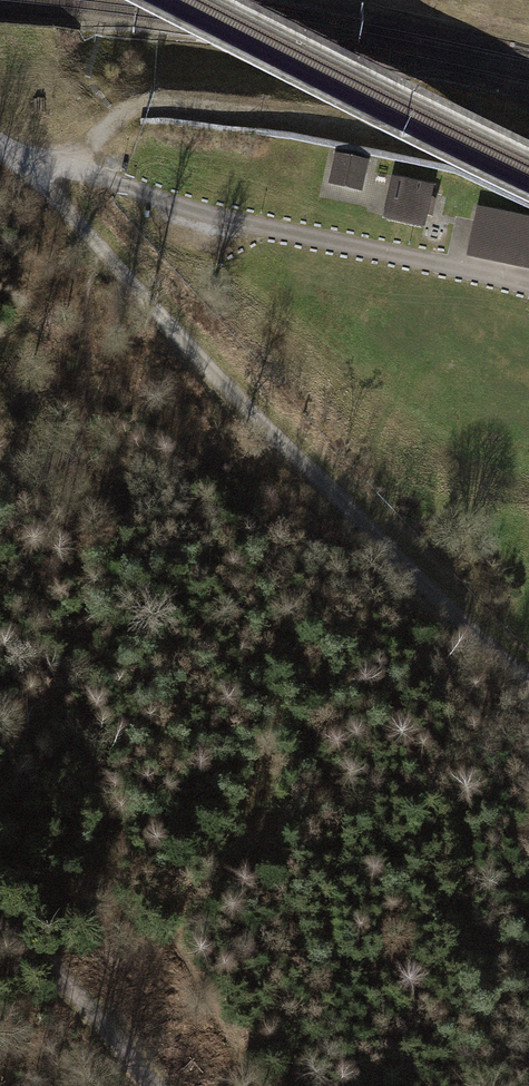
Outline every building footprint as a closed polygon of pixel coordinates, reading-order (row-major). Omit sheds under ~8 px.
[(365,163),(338,156),(332,183),(359,190),(365,163)] [(427,191),(394,184),(388,217),(420,224),(427,191)] [(469,252),(528,267),(528,227),(478,215),(469,252)]
